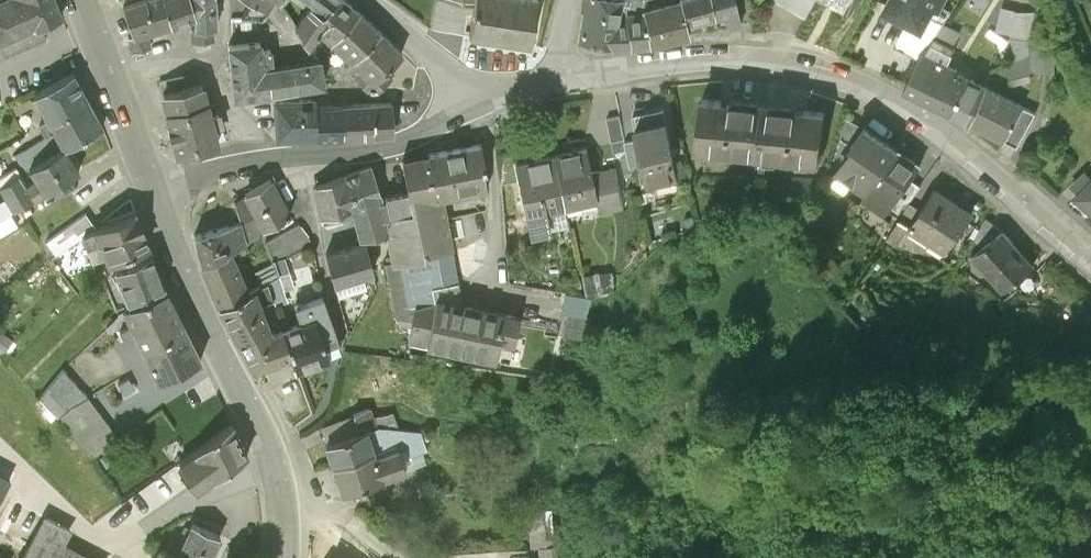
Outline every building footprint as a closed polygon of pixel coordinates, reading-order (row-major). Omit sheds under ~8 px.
[(56,0),(0,0),(0,58),(47,38),(41,26),(62,16),(56,0)] [(133,35),(147,31),(160,28),(171,23),(164,0),(145,0),(124,7),(133,35)] [(178,21),(195,15),(191,0),(164,0),(171,23),(178,21)] [(196,29),(213,27),(216,27),(214,0),(191,0),(195,15),(195,21),(196,29)] [(278,0),(249,0),(252,2),(269,13),(278,0)] [(313,2),(297,25),(310,45),(320,31),(329,18),(324,14),(335,0),(311,0),(313,2)] [(360,12),(345,0),(335,0),(324,14),(329,18),(320,31),(332,41),(360,12)] [(475,4),(470,37),(472,37),(528,45),(528,46),(531,47),(539,0),(475,0),(475,4)] [(582,13),(585,13),(581,42),(611,50),(614,28),(619,1),(613,0),(584,0),(582,13)] [(642,16),(651,49),(690,40),(687,27),(681,0),(647,0),(642,13),(642,16)] [(715,21),(711,0),(681,0),(687,27),(715,21)] [(734,0),(711,0),(715,21),(726,18),(729,32),(741,29),(734,0)] [(851,15),(859,0),(825,0),(851,15)] [(907,26),(920,32),(927,19),(933,8),(937,10),(942,0),(891,0),(887,7),(897,12),(899,21),(907,26)] [(1034,74),(1044,13),(999,5),(995,30),(1015,34),(1009,70),(1034,74)] [(332,41),(351,59),(346,64),(368,87),(377,88),(391,75),(385,69),(401,53),(381,32),(360,12),(332,41)] [(195,15),(178,21),(181,29),(195,21),(195,15)] [(611,50),(651,49),(642,16),(626,17),(627,27),(614,28),(611,50)] [(941,27),(927,19),(920,32),(907,26),(896,48),(919,60),(933,39),(941,27)] [(213,27),(196,29),(192,30),(193,42),(215,40),(213,27)] [(151,45),(147,31),(133,35),(129,37),(133,50),(151,45)] [(903,94),(950,118),(969,84),(956,76),(957,73),(946,66),(954,50),(933,39),(919,60),(913,70),(903,94)] [(324,84),(320,60),(269,69),(268,63),(272,63),(271,49),(262,51),(261,43),(228,46),(234,98),(272,93),(324,84)] [(104,126),(75,72),(36,92),(49,116),(40,121),(47,134),(56,129),(65,147),(67,145),(104,126)] [(950,118),(968,127),(984,90),(970,82),(969,84),(950,118)] [(175,139),(178,152),(217,143),(214,128),(222,125),(219,113),(211,116),(202,85),(164,93),(171,126),(170,126),(174,140),(175,139)] [(1035,117),(984,90),(968,127),(1015,153),(1035,117)] [(279,138),(318,138),(317,107),(316,100),(276,102),(279,138)] [(728,151),(757,154),(764,105),(732,101),(731,104),(704,101),(700,133),(705,134),(702,152),(728,155),(728,151)] [(377,133),(394,133),(392,103),(353,105),(353,122),(342,123),(343,137),(378,137),(377,133)] [(318,138),(343,137),(342,123),(353,122),(353,105),(317,107),(318,138)] [(764,105),(757,154),(791,158),(790,163),(815,166),(817,148),(822,149),(826,116),(798,113),(799,109),(764,105)] [(680,179),(666,110),(650,113),(664,183),(680,179)] [(664,183),(650,113),(633,117),(638,140),(643,167),(647,186),(664,183)] [(619,118),(607,120),(614,154),(627,152),(625,142),(619,118)] [(865,133),(852,150),(858,154),(842,176),(868,194),(896,156),(865,133)] [(638,140),(625,142),(627,152),(630,169),(643,167),(638,140)] [(858,154),(852,150),(842,142),(830,173),(839,179),(842,176),(858,154)] [(83,170),(67,145),(65,147),(32,166),(38,177),(47,192),(83,170)] [(432,163),(404,167),(409,195),(387,200),(391,218),(385,219),(388,234),(394,263),(385,264),(396,318),(413,321),(410,307),(413,306),(403,263),(437,256),(436,249),(451,246),(441,197),(455,194),(455,192),(486,188),(486,192),(488,191),(486,175),(488,175),(484,148),(431,157),(432,163)] [(618,171),(593,176),(588,151),(555,157),(564,205),(596,198),(597,202),(598,202),(601,214),(626,209),(618,171)] [(864,199),(889,217),(911,185),(920,172),(896,156),(868,194),(864,199)] [(565,210),(564,205),(555,157),(517,165),(531,234),(551,230),(547,214),(565,210)] [(371,167),(345,176),(353,210),(360,239),(388,234),(385,219),(391,218),(387,200),(382,200),(371,167)] [(15,208),(17,211),(37,198),(28,183),(21,174),(1,186),(7,195),(15,208)] [(353,210),(345,176),(316,187),(322,218),(353,210)] [(47,192),(38,177),(28,183),(37,198),(47,192)] [(290,216),(271,180),(245,194),(257,216),(265,230),(290,216)] [(920,191),(911,185),(889,217),(898,223),(909,208),(920,191)] [(1090,222),(1090,187),(1073,205),(1090,222)] [(15,208),(7,195),(0,200),(0,218),(6,213),(15,208)] [(934,197),(921,216),(909,233),(912,235),(915,232),(932,243),(930,247),(946,258),(971,222),(969,220),(968,221),(955,212),(956,211),(934,197)] [(909,233),(921,216),(909,208),(898,223),(897,225),(909,233)] [(110,263),(152,247),(138,211),(98,227),(96,228),(97,230),(85,235),(95,261),(108,256),(110,263)] [(96,228),(98,227),(88,212),(47,241),(57,254),(85,235),(97,230),(96,228)] [(0,218),(0,240),(17,229),(6,213),(0,218)] [(257,216),(241,222),(246,239),(250,237),(252,238),(265,230),(257,216)] [(226,251),(246,239),(241,222),(195,235),(202,264),(227,253),(226,251)] [(309,237),(300,225),(265,242),(278,275),(289,270),(285,258),(312,244),(309,237)] [(1001,239),(970,265),(1001,302),(1028,279),(1011,258),(1015,255),(1001,239)] [(374,272),(365,243),(327,255),(335,284),(374,272)] [(459,282),(451,246),(436,249),(437,256),(403,263),(413,306),(434,301),(431,287),(459,282)] [(230,252),(227,253),(202,264),(219,305),(247,293),(230,252)] [(116,269),(130,305),(169,287),(154,254),(116,269)] [(268,280),(247,293),(219,305),(254,368),(292,354),(283,329),(270,334),(260,304),(274,299),(268,280)] [(130,305),(126,306),(145,347),(188,327),(169,287),(130,305)] [(301,323),(283,329),(292,354),(296,367),(328,356),(323,339),(336,334),(323,297),(295,307),(301,323)] [(518,319),(436,301),(434,301),(413,306),(410,307),(413,321),(408,341),(509,363),(518,319)] [(203,359),(188,327),(145,347),(161,379),(203,359)] [(87,397),(65,372),(37,395),(43,401),(57,417),(62,414),(87,397)] [(120,438),(87,397),(62,414),(94,456),(120,438)] [(57,417),(43,401),(34,409),(49,425),(57,417)] [(333,464),(373,450),(366,430),(378,426),(374,418),(370,409),(353,415),(361,432),(326,444),(333,464)] [(393,412),(374,418),(378,426),(366,430),(373,450),(376,458),(400,450),(407,470),(427,463),(421,432),(399,429),(393,412)] [(234,425),(196,453),(214,480),(251,455),(234,425)] [(376,458),(373,450),(333,464),(344,493),(407,470),(400,450),(376,458)] [(196,453),(172,470),(187,492),(196,487),(198,491),(214,480),(196,453)] [(0,472),(0,497),(11,478),(0,472)] [(9,504),(0,519),(0,534),(26,551),(23,557),(87,557),(65,546),(72,531),(45,515),(41,522),(9,504)] [(169,552),(183,557),(213,557),(221,538),(219,537),(192,525),(184,544),(175,540),(169,552)] [(169,552),(161,548),(157,557),(183,557),(169,552)]
